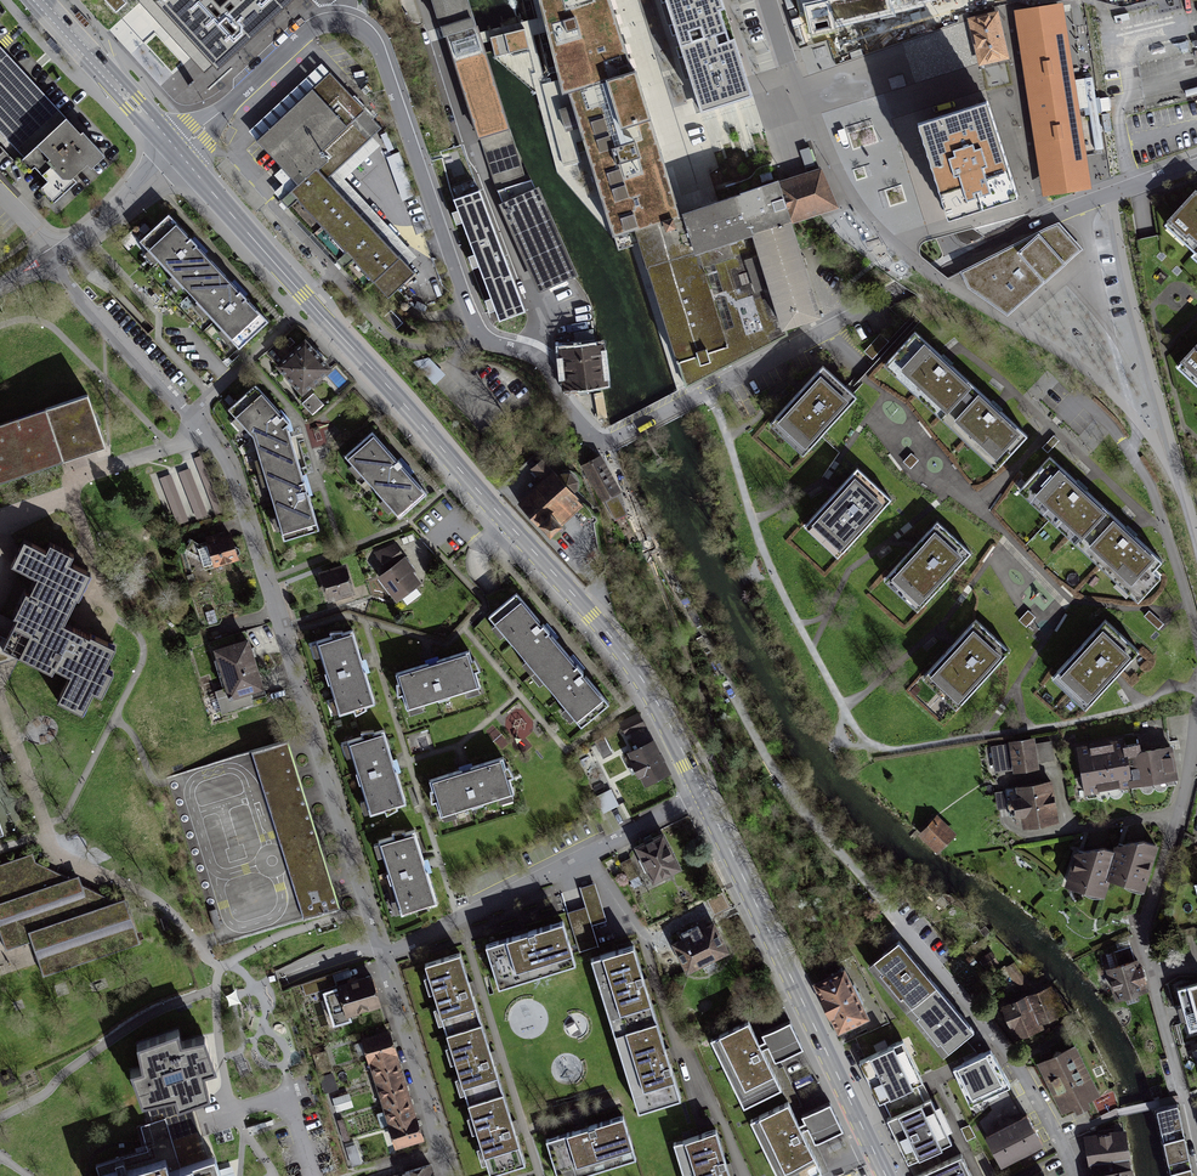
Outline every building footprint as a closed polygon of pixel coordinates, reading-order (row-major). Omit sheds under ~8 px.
[(117,12),(127,3),(125,0),(106,0),(117,12)] [(183,43),(231,0),(151,0),(147,4),(183,43)] [(474,26),(466,0),(431,0),(442,36),(449,35),(474,26)] [(542,17),(562,108),(569,106),(596,192),(604,219),(607,227),(611,237),(633,231),(678,217),(672,199),(665,175),(655,145),(646,115),(633,75),(619,32),(609,0),(538,0),(542,17)] [(668,18),(682,63),(695,104),(698,113),(751,97),(737,51),(733,39),(728,41),(719,12),(724,10),(722,2),(721,0),(663,0),(668,18)] [(812,39),(823,36),(836,33),(835,25),(926,4),(943,0),(803,0),(812,39)] [(1090,186),(1063,2),(1013,9),(1040,193),(1090,186)] [(1151,10),(1153,29),(1167,28),(1165,8),(1151,10)] [(980,62),(1007,55),(997,16),(970,22),(975,42),(980,62)] [(479,139),(508,130),(479,42),(474,26),(449,35),(479,139)] [(28,164),(71,122),(1,50),(0,49),(0,136),(28,164)] [(1121,68),(1120,50),(1103,51),(1104,69),(1121,68)] [(330,74),(257,141),(300,187),(293,193),(285,201),(299,216),(341,262),(349,270),(356,264),(390,301),(416,277),(396,256),(328,182),(383,131),(330,74)] [(969,106),(915,123),(930,171),(945,218),(947,224),(953,222),(1020,201),(1003,148),(988,100),(977,103),(969,106)] [(1014,133),(1026,129),(1022,116),(1010,120),(1014,133)] [(108,160),(71,122),(28,164),(23,168),(33,179),(39,174),(52,187),(43,196),(57,210),(108,160)] [(502,202),(528,190),(508,130),(479,139),(502,202)] [(808,140),(793,145),(801,165),(816,160),(808,140)] [(528,312),(466,141),(428,152),(491,324),(499,321),(528,312)] [(402,152),(390,155),(399,199),(411,197),(402,152)] [(824,176),(822,170),(710,207),(678,217),(633,231),(683,386),(783,335),(781,328),(798,323),(820,316),(796,242),(792,230),(837,214),(829,192),(824,176)] [(537,294),(575,278),(535,187),(528,190),(502,202),(499,204),(537,294)] [(1167,222),(1196,250),(1196,190),(1167,222)] [(141,246),(232,345),(261,318),(241,296),(194,246),(170,219),(141,246)] [(986,259),(960,272),(969,289),(1007,315),(1081,249),(1058,224),(1045,228),(986,259)] [(948,363),(915,333),(882,369),(992,470),(1025,435),(994,405),(948,363)] [(1173,363),(1196,385),(1196,337),(1173,363)] [(305,342),(277,366),(301,394),(329,369),(305,342)] [(602,384),(597,343),(560,347),(565,388),(602,384)] [(435,364),(426,375),(435,383),(445,372),(435,364)] [(797,461),(855,396),(823,367),(765,432),(797,461)] [(290,424),(255,385),(231,407),(254,435),(286,539),(320,527),(309,489),(290,424)] [(312,414),(324,404),(314,392),(302,402),(312,414)] [(105,446),(88,394),(0,424),(0,482),(105,446)] [(371,431),(343,457),(398,516),(426,491),(371,431)] [(564,464),(559,468),(557,465),(554,467),(543,455),(530,467),(543,481),(520,502),(549,534),(574,512),(585,501),(580,496),(577,493),(580,490),(577,486),(580,481),(582,476),(580,470),(576,465),(570,463),(564,464)] [(1160,576),(1152,569),(1161,559),(1132,532),(1083,488),(1048,456),(1017,489),(1138,600),(1160,576)] [(208,515),(194,466),(161,476),(176,525),(208,515)] [(835,559),(892,497),(859,468),(802,530),(835,559)] [(617,491),(605,498),(616,517),(628,511),(617,491)] [(916,612),(971,551),(938,522),(883,582),(916,612)] [(209,568),(238,559),(231,536),(226,538),(224,532),(207,538),(209,545),(200,549),(192,544),(185,555),(209,568)] [(16,619),(7,638),(2,648),(19,657),(52,673),(55,668),(70,675),(57,701),(83,713),(94,692),(102,696),(114,672),(105,668),(116,646),(90,633),(89,636),(64,623),(77,598),(79,599),(91,573),(70,563),(74,554),(50,542),(45,551),(24,540),(11,565),(36,578),(29,593),(26,591),(13,617),(16,619)] [(374,552),(366,558),(377,572),(385,565),(374,552)] [(421,578),(402,556),(379,576),(398,598),(421,578)] [(318,570),(326,598),(354,590),(346,562),(318,570)] [(540,620),(517,593),(489,616),(581,726),(610,702),(582,670),(540,620)] [(1140,648),(1106,617),(1051,676),(1085,708),(1140,648)] [(957,705),(1010,649),(977,618),(924,675),(957,705)] [(365,665),(355,634),(314,646),(335,714),(376,702),(365,665)] [(8,660),(19,657),(2,648),(7,638),(0,635),(0,663),(8,660)] [(215,652),(226,688),(215,691),(221,711),(253,702),(250,695),(262,691),(248,642),(215,652)] [(397,673),(408,710),(481,687),(469,651),(437,661),(397,673)] [(638,713),(620,723),(626,734),(644,724),(638,713)] [(394,767),(383,730),(349,740),(370,813),(405,802),(394,767)] [(1166,733),(1127,739),(1135,791),(1174,784),(1166,733)] [(1050,767),(1044,735),(1020,739),(1025,771),(1050,767)] [(644,782),(667,772),(651,737),(628,747),(644,782)] [(1135,791),(1127,739),(1073,747),(1081,798),(1135,791)] [(285,740),(170,776),(224,930),(227,940),(318,912),(336,906),(330,887),(290,759),(285,740)] [(442,818),(517,795),(504,755),(466,767),(429,778),(442,818)] [(1072,819),(1064,775),(1026,781),(1034,825),(1072,819)] [(612,789),(595,797),(603,812),(619,804),(612,789)] [(969,828),(948,810),(933,828),(953,846),(969,828)] [(427,870),(416,832),(380,842),(401,912),(436,902),(427,870)] [(636,846),(652,877),(678,864),(662,832),(636,846)] [(1142,899),(1155,853),(1121,844),(1109,889),(1142,899)] [(0,863),(0,934),(5,949),(31,941),(43,976),(139,942),(124,897),(115,900),(82,884),(81,883),(79,883),(79,884),(76,885),(75,884),(74,883),(72,882),(70,882),(69,880),(70,879),(69,877),(35,861),(32,852),(0,863)] [(1102,908),(1115,862),(1079,852),(1066,898),(1102,908)] [(568,905),(569,909),(585,904),(581,888),(571,891),(574,903),(568,905)] [(675,939),(690,968),(729,948),(714,919),(675,939)] [(575,962),(562,920),(519,933),(487,942),(499,984),(575,962)] [(632,941),(590,954),(639,1111),(680,1099),(668,1057),(644,980),(632,941)] [(937,985),(899,941),(869,967),(907,1010),(937,985)] [(1142,985),(1130,946),(1114,951),(1117,961),(1106,965),(1115,994),(1142,985)] [(467,984),(457,950),(424,960),(487,1174),(521,1164),(508,1122),(487,1051),(467,984)] [(848,969),(816,984),(840,1037),(872,1023),(848,969)] [(319,978),(323,988),(335,984),(332,974),(319,978)] [(324,992),(334,1024),(351,1019),(349,1012),(378,1003),(374,991),(376,990),(371,976),(339,986),(340,987),(324,992)] [(1178,986),(1190,1028),(1196,1026),(1196,981),(1178,986)] [(944,1056),(974,1031),(937,985),(907,1010),(944,1056)] [(1062,1013),(1050,985),(1003,1005),(1015,1033),(1062,1013)] [(749,1019),(714,1036),(747,1103),(782,1086),(773,1067),(770,1061),(764,1048),(768,1047),(773,1058),(802,1044),(790,1018),(760,1032),(764,1040),(760,1042),(749,1019)] [(182,1040),(178,1028),(147,1039),(148,1044),(143,1046),(144,1052),(139,1053),(142,1066),(130,1070),(138,1092),(143,1091),(145,1101),(177,1094),(180,1105),(191,1101),(200,1098),(199,1092),(205,1091),(204,1086),(208,1084),(205,1071),(217,1068),(209,1045),(199,1048),(197,1040),(196,1040),(195,1037),(182,1040)] [(370,1059),(371,1059),(394,1052),(395,1051),(389,1032),(364,1040),(370,1059)] [(860,1062),(880,1104),(883,1102),(891,1117),(931,1099),(916,1068),(903,1042),(860,1062)] [(1074,1042),(1038,1061),(1062,1107),(1099,1088),(1074,1042)] [(400,1074),(394,1052),(371,1059),(378,1081),(400,1074)] [(1007,1071),(994,1052),(942,1087),(955,1106),(1007,1071)] [(314,1056),(319,1072),(331,1069),(326,1053),(314,1056)] [(330,1073),(321,1077),(325,1092),(337,1088),(332,1074),(330,1073)] [(407,1096),(400,1074),(378,1081),(384,1103),(407,1096)] [(981,1123),(1002,1163),(1041,1141),(1025,1111),(1018,1115),(1007,1090),(992,1104),(994,1108),(981,1123)] [(215,1156),(209,1158),(191,1101),(180,1105),(177,1094),(145,1101),(152,1122),(140,1125),(148,1149),(96,1165),(99,1174),(93,1175),(221,1175),(215,1156)] [(334,1098),(337,1110),(344,1108),(341,1096),(334,1098)] [(414,1118),(407,1096),(384,1103),(391,1125),(414,1118)] [(753,1116),(782,1175),(800,1175),(821,1166),(813,1148),(809,1141),(803,1129),(807,1127),(812,1138),(841,1124),(829,1098),(799,1113),(803,1120),(799,1122),(788,1099),(753,1116)] [(950,1141),(931,1099),(891,1117),(887,1119),(907,1162),(930,1151),(950,1141)] [(1170,1175),(1194,1175),(1193,1174),(1187,1145),(1180,1114),(1178,1102),(1155,1106),(1170,1175)] [(622,1116),(580,1129),(546,1140),(557,1175),(576,1175),(635,1158),(622,1116)] [(415,1117),(414,1118),(391,1125),(390,1125),(396,1145),(421,1137),(415,1117)] [(718,1128),(674,1141),(685,1175),(732,1175),(731,1171),(718,1128)] [(1126,1128),(1086,1135),(1091,1166),(1132,1159),(1126,1128)] [(960,1152),(913,1175),(914,1175),(972,1175),(960,1152)] [(349,1156),(352,1165),(360,1162),(359,1156),(355,1154),(349,1156)] [(405,1172),(406,1175),(434,1175),(430,1164),(405,1172)] [(1088,1173),(1089,1175),(1135,1175),(1133,1164),(1088,1173)]
